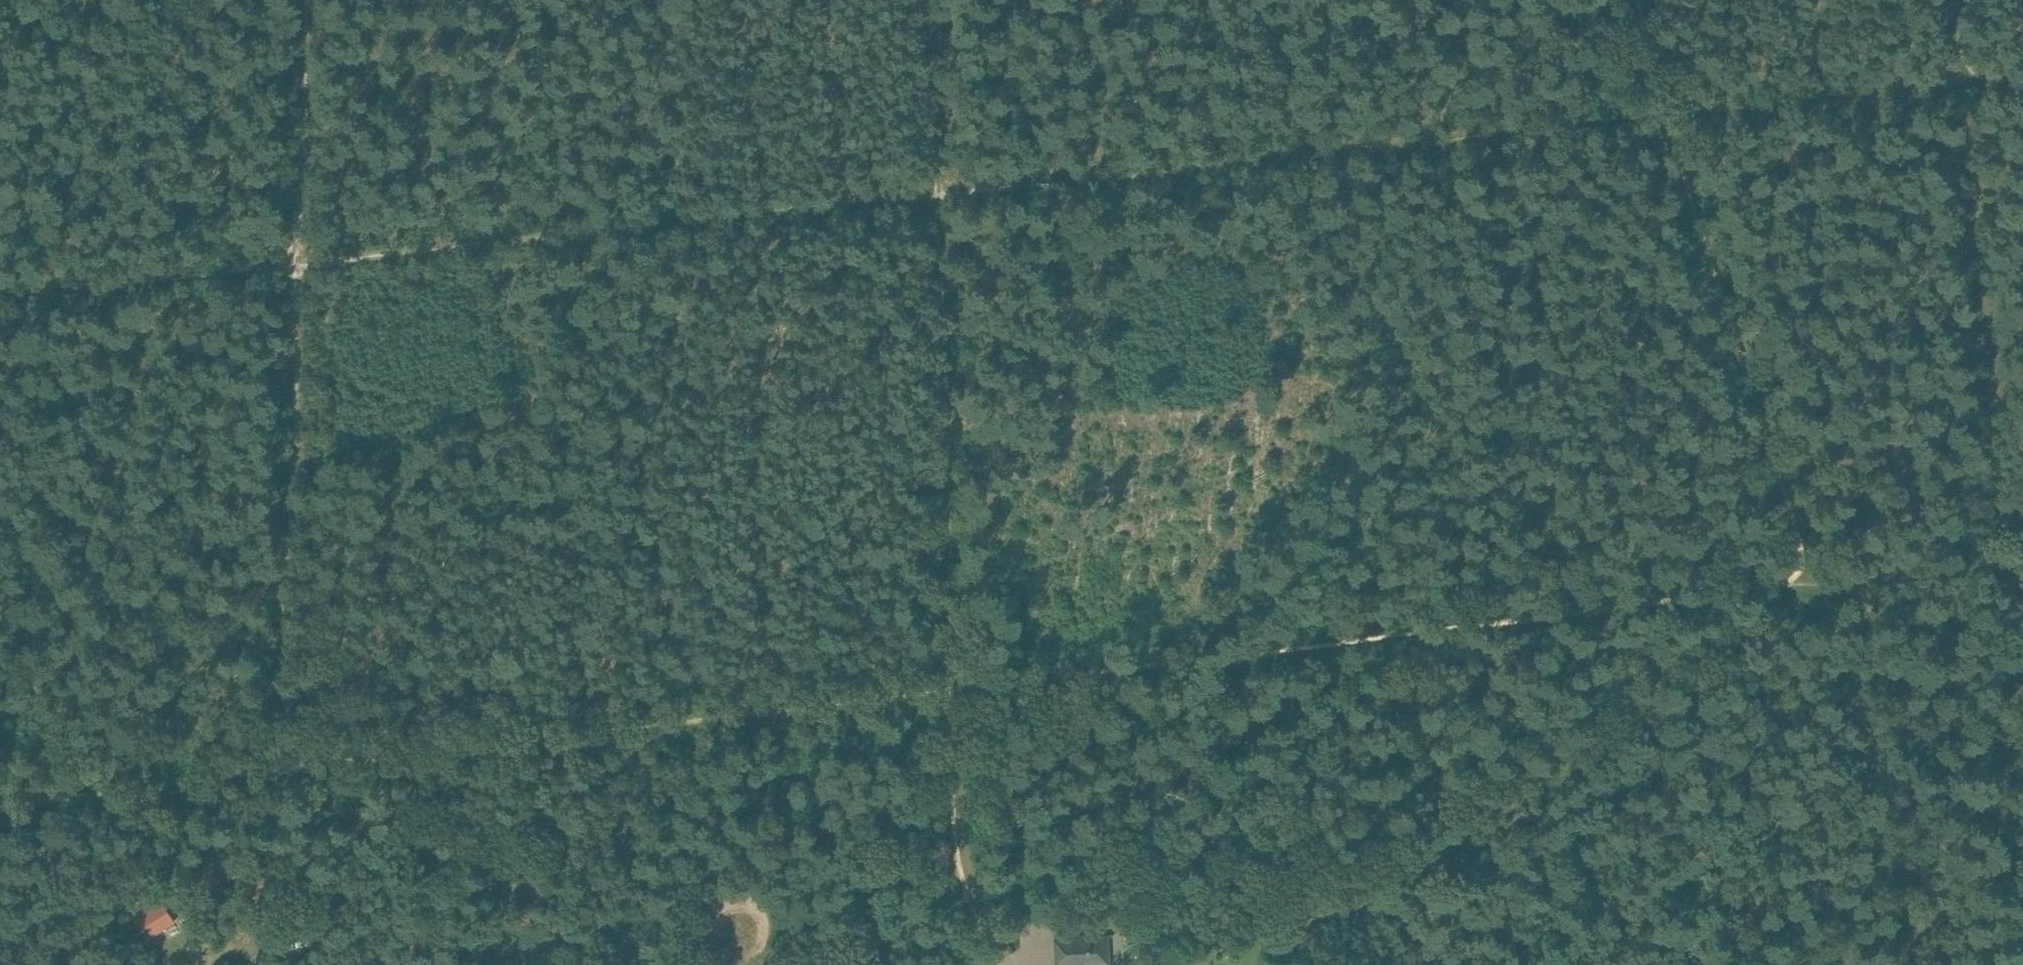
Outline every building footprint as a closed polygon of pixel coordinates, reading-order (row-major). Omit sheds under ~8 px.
[(560,883),(559,899),(569,900),(570,884),(560,883)] [(162,897),(133,914),(148,939),(177,921),(162,897)] [(1087,935),(1055,937),(1056,964),(1088,963),(1087,935)]
